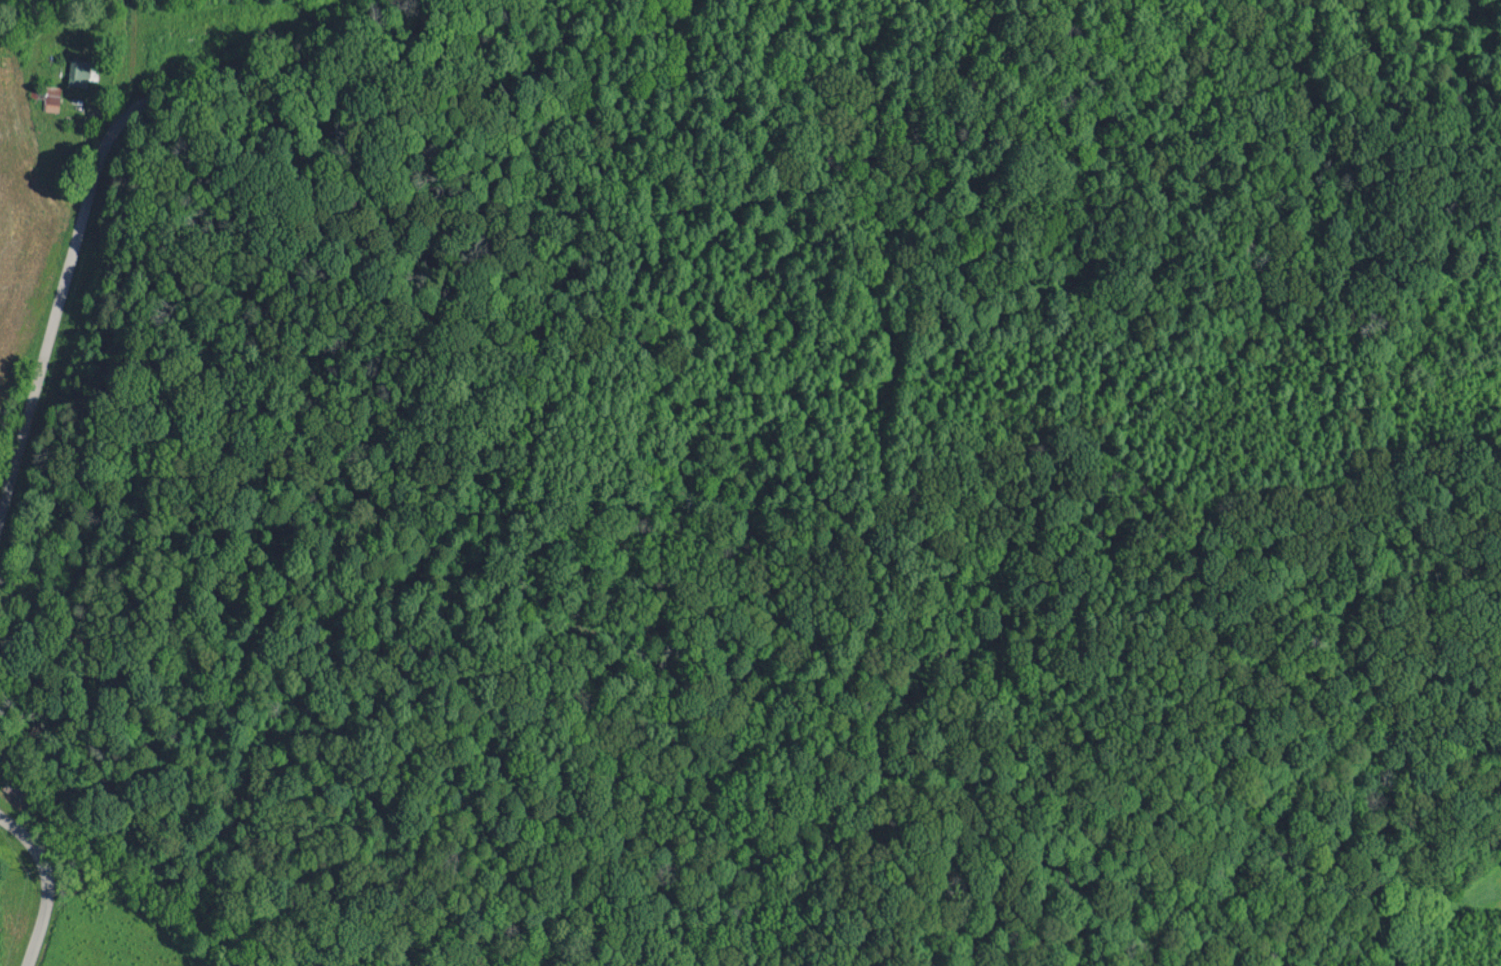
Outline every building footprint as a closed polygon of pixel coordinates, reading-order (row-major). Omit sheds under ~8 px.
[(44,111),(60,112),(61,93),(70,94),(76,95),(77,84),(68,84),(68,88),(46,86),(44,111)]
